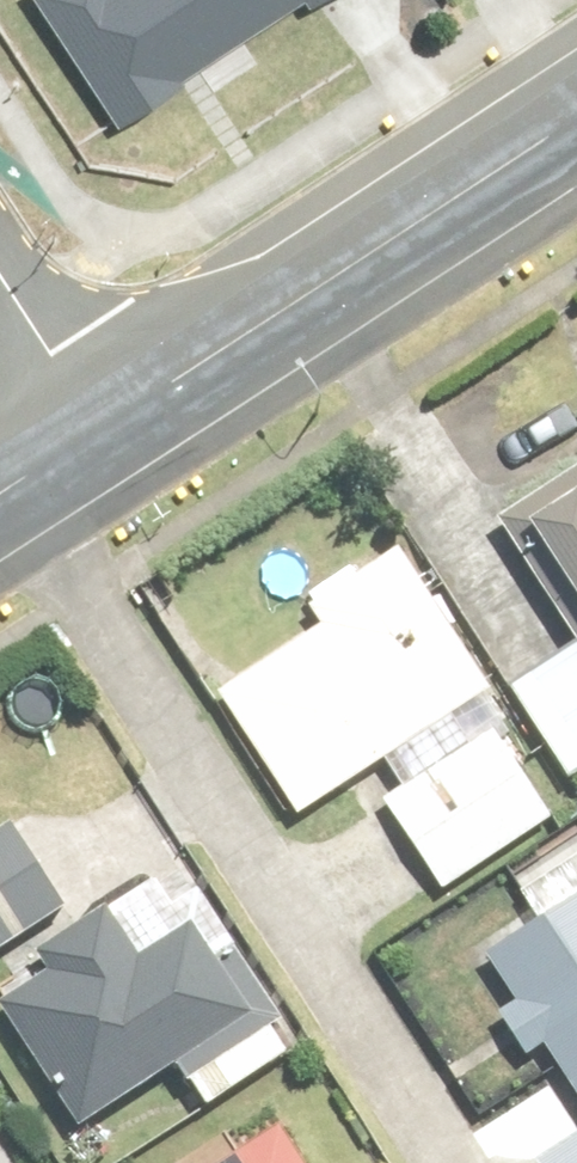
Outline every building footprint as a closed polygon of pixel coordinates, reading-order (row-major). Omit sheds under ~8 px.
[(576,656),(511,698),(571,789),(576,785),(576,486),(499,538),(576,656)] [(489,698),(399,559),(310,617),(323,637),(220,703),(298,822),(489,698)] [(551,826),(494,739),(385,811),(442,898),(551,826)] [(12,830),(0,838),(0,960),(68,916),(12,830)] [(485,964),(576,1104),(576,903),(485,964)] [(137,973),(119,944),(3,1020),(80,1137),(175,1075),(204,1118),(278,1070),(191,938),(137,973)] [(544,1162),(576,1162),(576,1141),(544,1162)] [(277,1142),(242,1162),(290,1162),(277,1142)]
